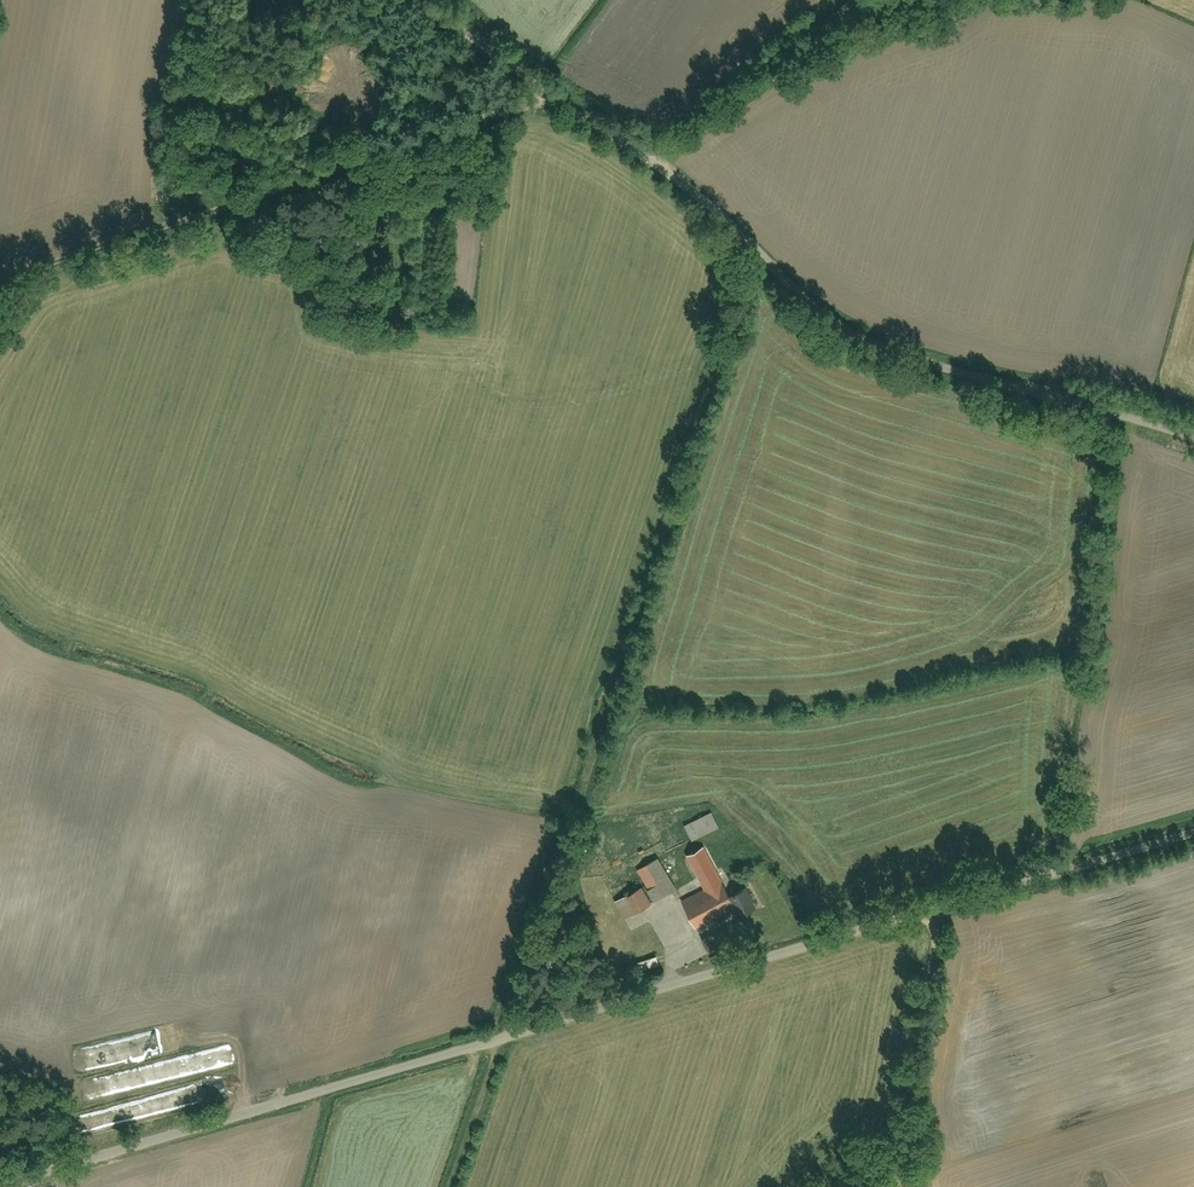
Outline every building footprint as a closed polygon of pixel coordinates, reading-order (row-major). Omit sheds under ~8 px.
[(685,825),(693,841),(719,829),(712,813),(685,825)] [(706,893),(682,904),(697,936),(742,914),(708,847),(688,857),(706,893)] [(656,902),(677,890),(659,860),(639,872),(656,902)] [(611,898),(626,921),(654,903),(640,880),(611,898)] [(632,961),(638,976),(660,968),(653,952),(632,961)]
